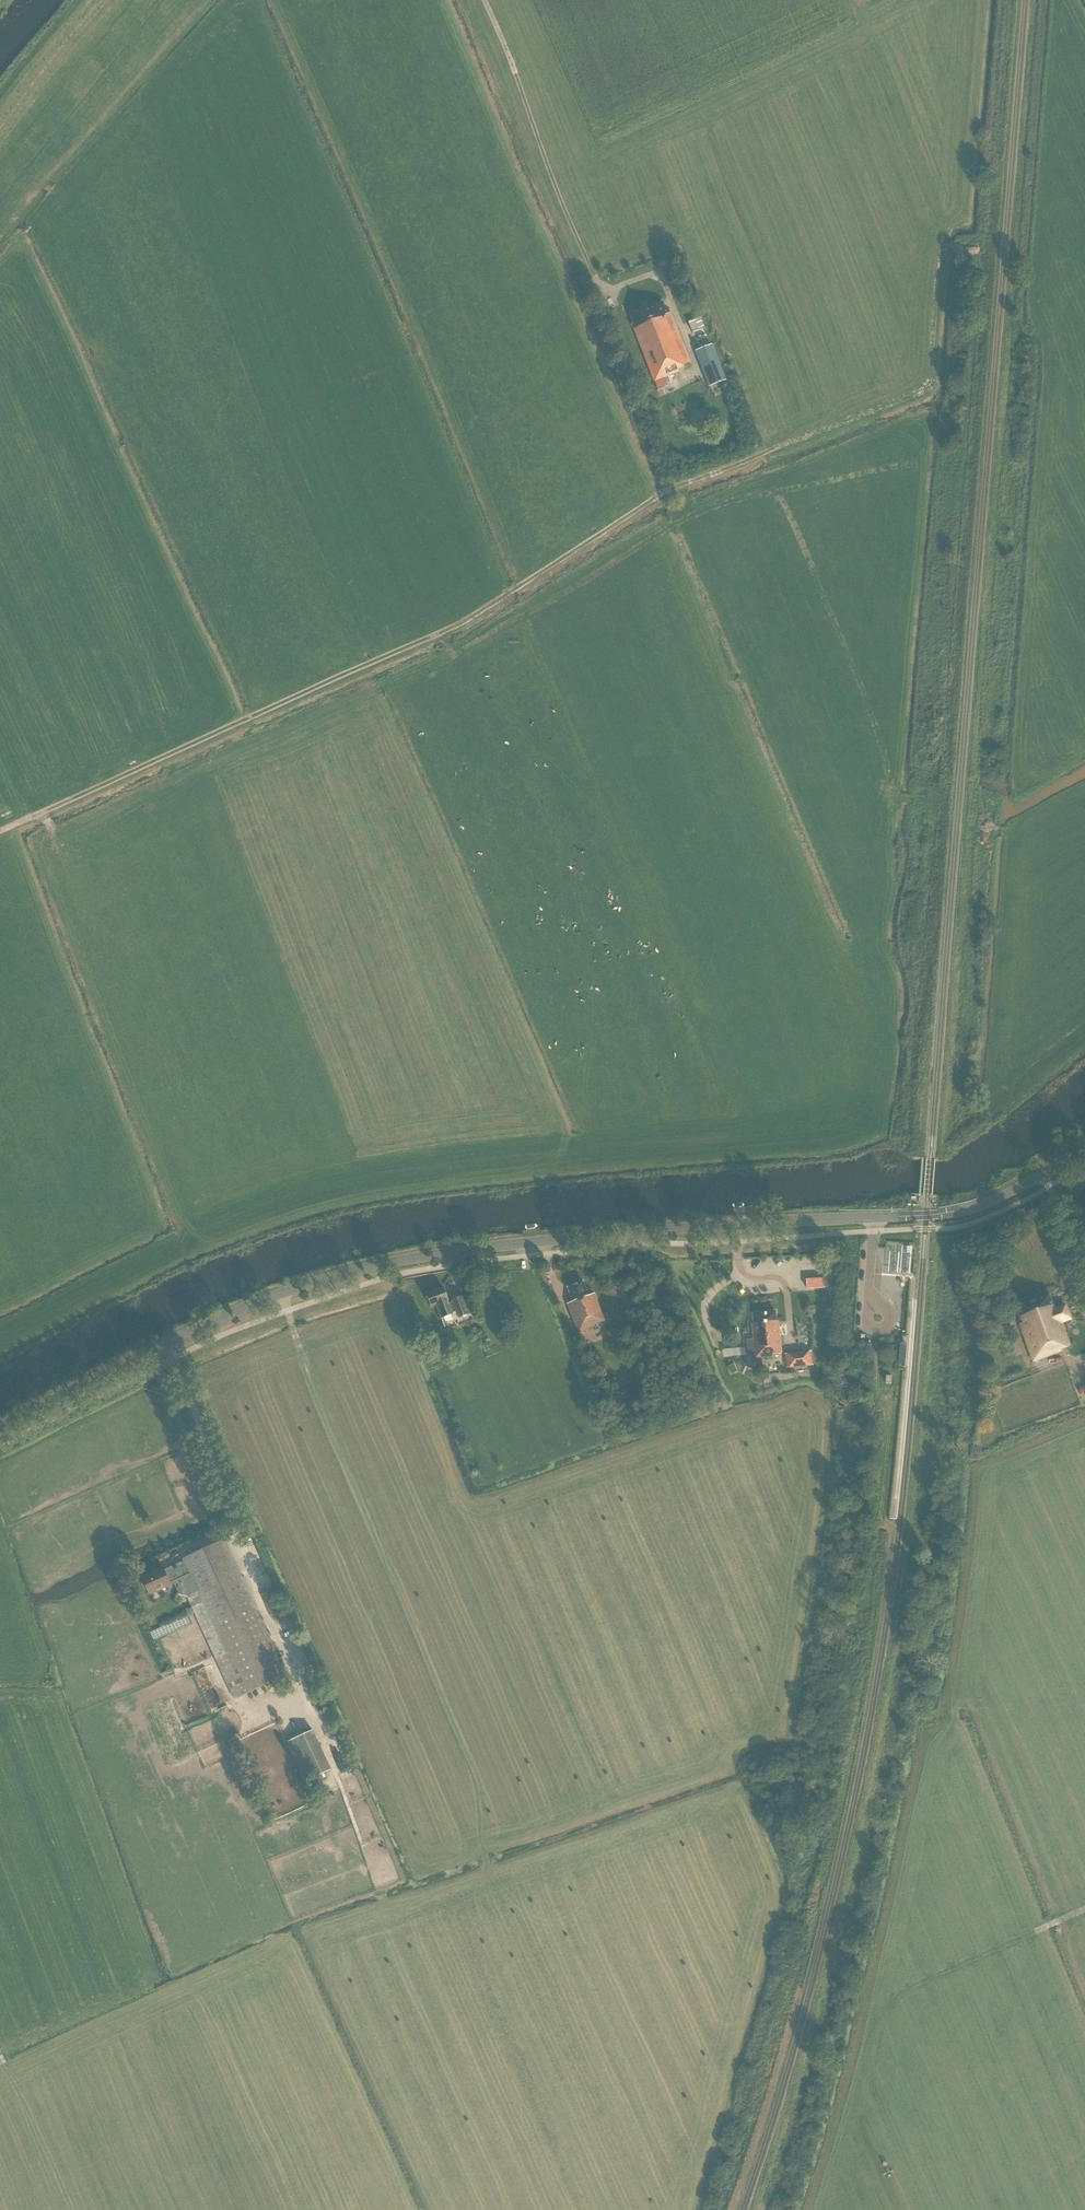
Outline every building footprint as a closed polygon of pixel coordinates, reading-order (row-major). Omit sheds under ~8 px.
[(678,370),(691,365),(671,312),(667,314),(662,301),(629,314),(633,324),(632,324),(654,382),(679,372),(678,370)] [(709,386),(726,380),(711,341),(710,342),(700,317),(688,322),(698,347),(694,348),(709,386)] [(597,1325),(597,1324),(605,1321),(594,1294),(588,1296),(583,1281),(567,1287),(573,1302),(567,1304),(579,1333),(597,1325)] [(622,1288),(609,1285),(607,1295),(621,1298),(622,1288)] [(466,1312),(461,1298),(452,1302),(448,1304),(447,1301),(448,1301),(443,1288),(427,1294),(432,1307),(436,1305),(441,1318),(452,1314),(451,1313),(455,1312),(457,1315),(466,1312)] [(1061,1351),(1060,1349),(1070,1346),(1061,1321),(1069,1318),(1065,1306),(1056,1309),(1056,1308),(1054,1309),(1049,1294),(1015,1306),(1021,1322),(1019,1323),(1033,1361),(1061,1351)] [(752,1324),(755,1358),(773,1356),(773,1355),(781,1354),(778,1321),(776,1322),(775,1311),(753,1314),(754,1324),(752,1324)] [(621,1349),(618,1341),(610,1344),(612,1352),(621,1349)] [(813,1365),(811,1351),(785,1354),(786,1368),(813,1365)] [(287,1675),(225,1540),(183,1559),(184,1561),(164,1570),(163,1568),(142,1578),(150,1595),(171,1585),(174,1584),(178,1592),(178,1594),(187,1596),(234,1700),(287,1675)] [(209,1645),(200,1641),(197,1649),(205,1653),(209,1645)] [(226,1706),(224,1691),(216,1692),(214,1680),(207,1680),(210,1708),(226,1706)] [(312,1730),(288,1741),(306,1781),(330,1770),(312,1730)] [(217,1752),(222,1760),(230,1754),(226,1747),(217,1752)] [(357,1783),(349,1759),(340,1762),(347,1786),(357,1783)]
